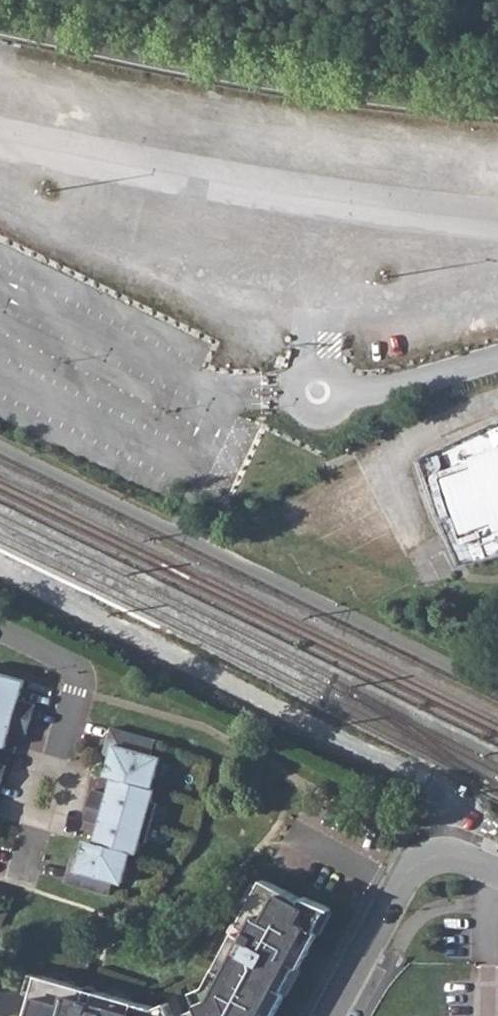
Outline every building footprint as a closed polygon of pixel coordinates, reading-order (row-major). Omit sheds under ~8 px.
[(476,437),(419,457),(437,509),(467,561),(497,553),(497,422),(476,437)] [(31,718),(35,704),(19,699),(25,680),(0,673),(0,710),(31,718)] [(0,710),(0,744),(6,746),(11,729),(27,734),(31,718),(0,710)] [(114,777),(152,788),(161,756),(152,754),(156,740),(112,727),(106,745),(114,747),(112,755),(106,775),(114,777)] [(104,753),(112,755),(114,747),(106,745),(104,753)] [(88,804),(152,822),(157,802),(152,801),(156,789),(152,788),(114,777),(109,795),(93,790),(88,804)] [(132,851),(137,853),(141,841),(146,842),(152,822),(88,804),(84,820),(96,841),(132,851)] [(65,882),(111,894),(114,881),(123,883),(132,851),(96,841),(86,838),(80,858),(78,866),(71,864),(65,882)] [(71,864),(78,866),(80,858),(73,856),(71,864)] [(271,1015),(272,1015),(274,1015),(287,992),(284,990),(297,966),(300,968),(320,931),(317,929),(329,907),(304,896),(303,899),(264,878),(239,925),(249,930),(245,937),(235,931),(206,986),(212,998),(199,1004),(200,1008),(182,1015),(271,1015)] [(156,1008),(96,991),(93,1002),(86,999),(89,989),(39,975),(30,1003),(27,1015),(159,1015),(156,1008)] [(193,992),(199,1004),(212,998),(206,986),(193,992)] [(159,1015),(173,1015),(174,1015),(168,1003),(156,1008),(159,1015)]
